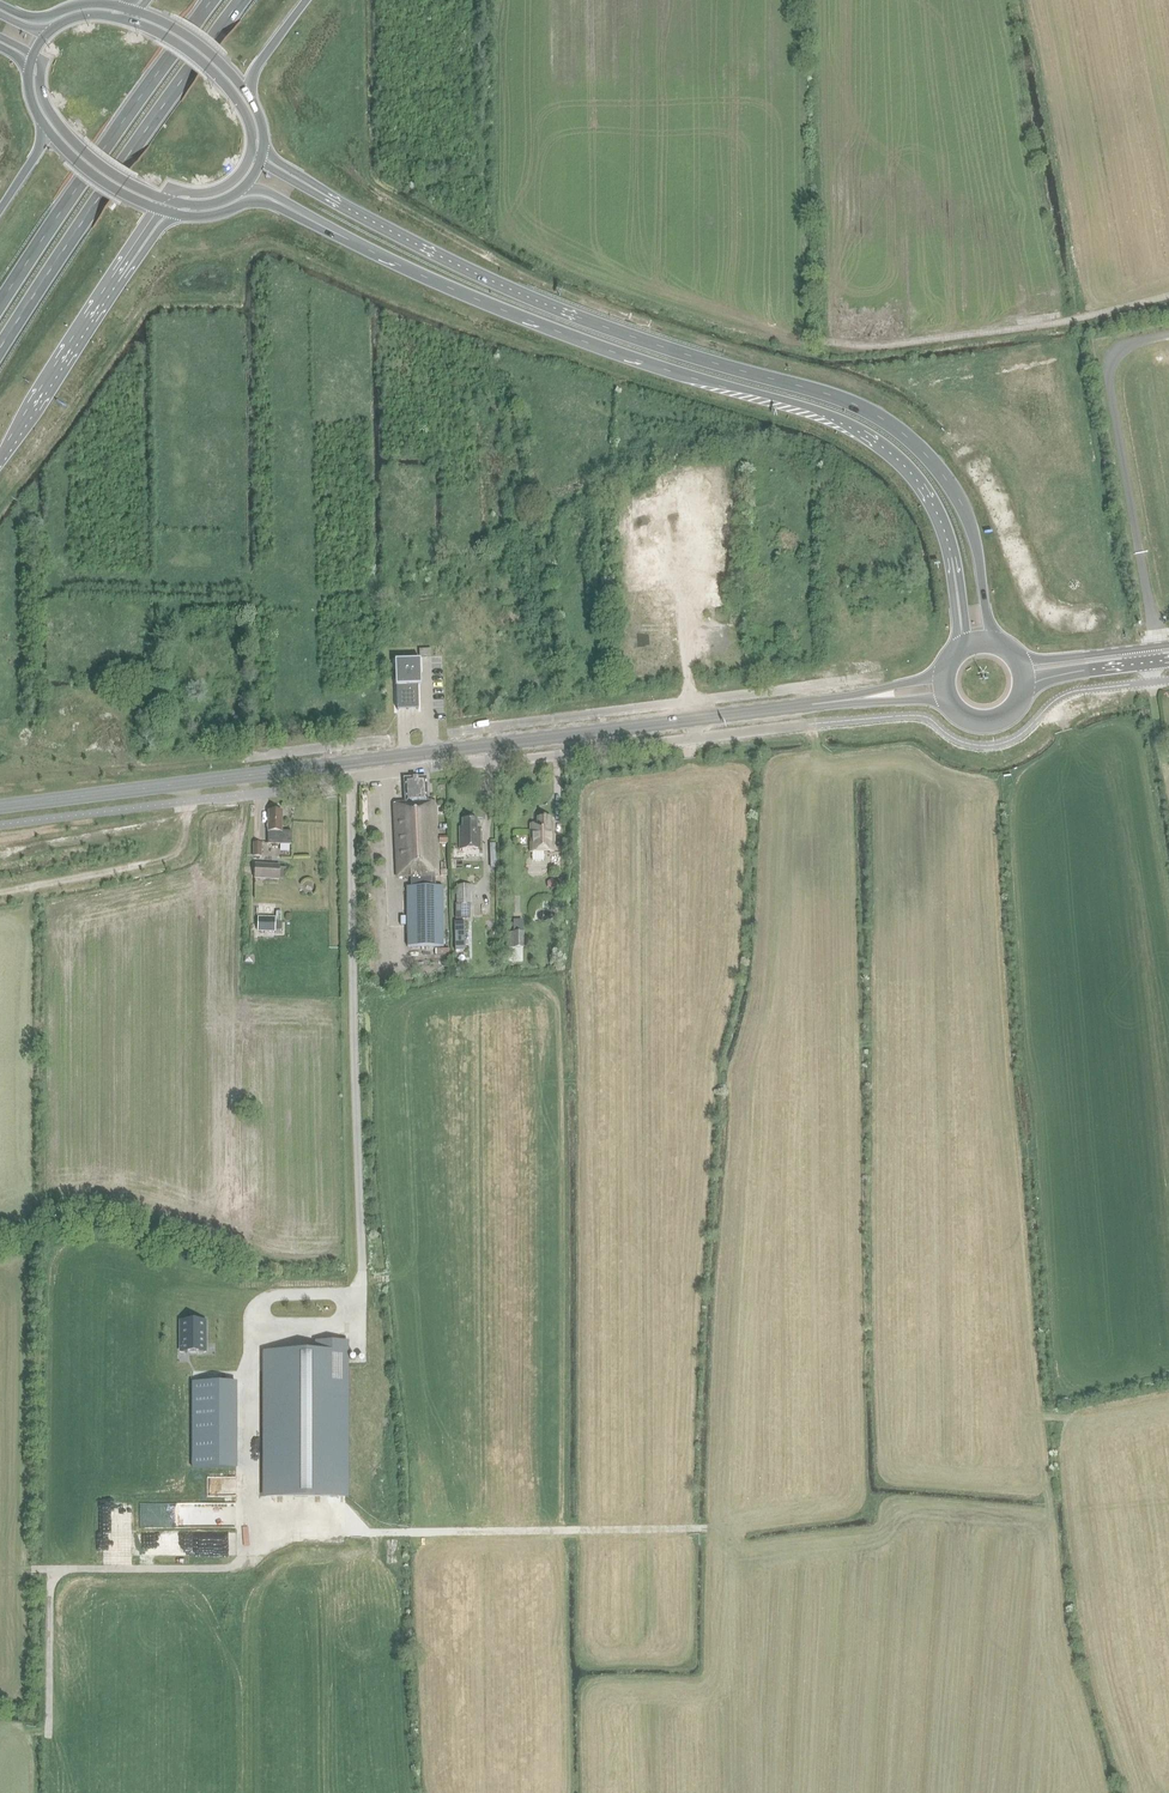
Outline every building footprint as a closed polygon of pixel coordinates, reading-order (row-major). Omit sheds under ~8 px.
[(421,686),(420,660),(395,661),(396,687),(397,710),(402,710),(413,709),(419,709),(418,686),(421,686)] [(396,878),(410,878),(410,888),(406,888),(407,948),(443,948),(442,888),(435,888),(434,876),(438,876),(434,802),(426,803),(425,779),(403,780),(404,804),(393,805),(396,878)] [(267,830),(267,832),(267,833),(267,845),(291,845),(291,832),(281,832),(281,823),(281,812),(267,812),(267,823),(267,825),(266,828),(267,830)] [(544,861),(544,853),(553,852),(552,824),(550,824),(550,818),(536,818),(537,825),(529,825),(530,853),(532,853),(532,862),(544,861)] [(461,820),(460,833),(461,836),(457,836),(458,851),(479,851),(479,836),(476,836),(476,833),(476,821),(461,820)] [(261,844),(253,844),(253,857),(261,857),(261,844)] [(279,880),(279,866),(256,866),(255,880),(279,880)] [(556,882),(551,879),(547,882),(547,887),(551,890),(556,887),(556,882)] [(304,881),(303,890),(313,891),(313,881),(304,881)] [(456,887),(456,904),(456,907),(469,906),(469,904),(468,887),(456,887)] [(282,923),(276,923),(276,918),(258,918),(258,934),(276,934),(276,932),(282,932),(282,923)] [(455,950),(465,950),(464,922),(455,923),(455,950)] [(524,949),(524,932),(512,932),(512,949),(524,949)] [(181,1322),(181,1352),(205,1352),(205,1322),(199,1322),(199,1321),(187,1321),(187,1322),(181,1322)] [(348,1342),(315,1342),(315,1353),(266,1353),(266,1496),(345,1496),(348,1342)] [(236,1383),(193,1383),(193,1420),(236,1420),(236,1383)]
